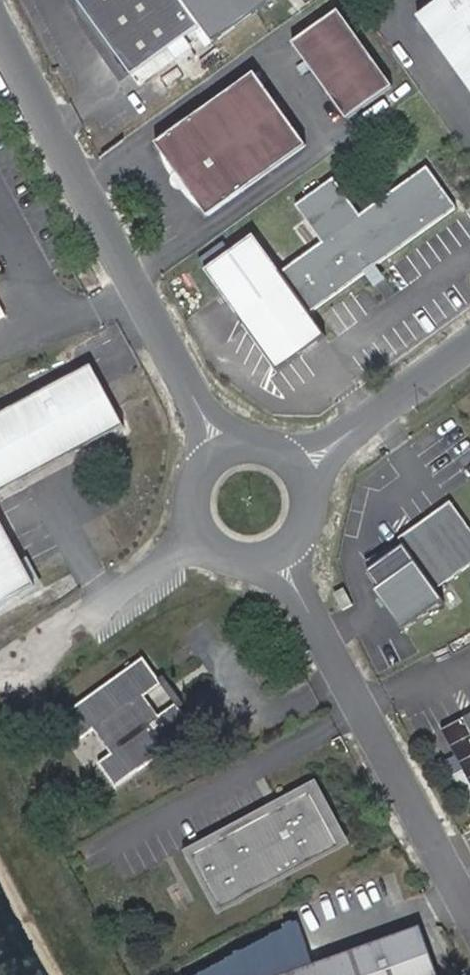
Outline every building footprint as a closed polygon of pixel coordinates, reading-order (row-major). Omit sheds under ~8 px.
[(84,5),(140,83),(209,33),(185,0),(91,0),(84,5)] [(209,33),(221,50),(284,6),(280,0),(185,0),(209,33)] [(421,17),(469,85),(469,0),(444,0),(421,17)] [(347,18),(301,50),(356,126),(401,94),(347,18)] [(262,80),(165,151),(217,223),(315,152),(262,80)] [(260,245),(211,281),(284,381),(332,346),(316,323),(462,217),(433,177),(366,225),(339,189),(302,216),(328,253),(287,283),(260,245)] [(0,413),(0,486),(128,425),(100,366),(0,413)] [(39,586),(0,504),(0,604),(39,586)] [(423,540),(459,592),(469,584),(469,507),(423,540)] [(152,675),(75,732),(93,756),(105,746),(123,771),(111,780),(128,803),(200,750),(205,747),(207,749),(210,748),(192,724),(197,720),(193,715),(171,732),(157,712),(178,696),(175,691),(170,694),(154,674),(152,671),(150,672),(152,675)] [(457,737),(469,762),(469,730),(457,737)] [(461,767),(469,784),(469,763),(461,767)] [(326,804),(211,873),(243,927),(358,859),(326,804)] [(421,943),(335,974),(433,974),(421,943)]
